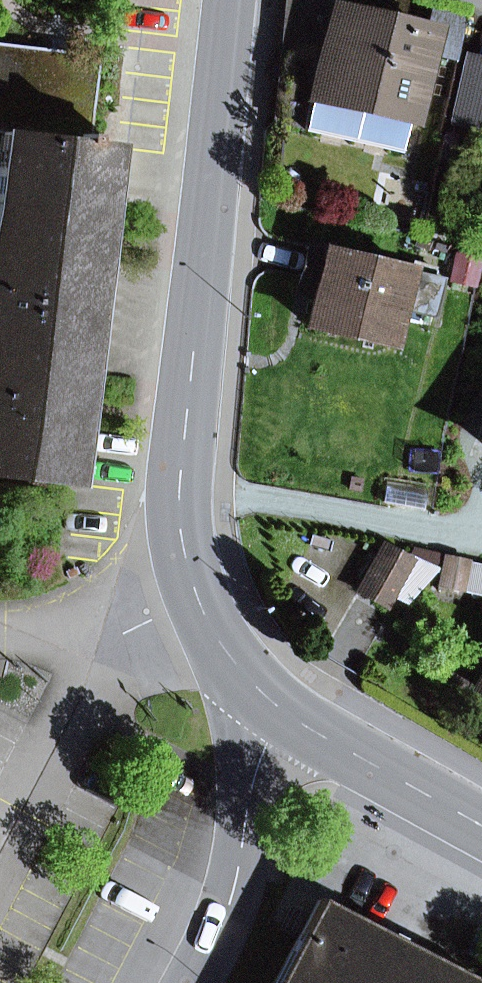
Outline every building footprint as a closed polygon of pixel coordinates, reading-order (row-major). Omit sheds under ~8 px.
[(303,129),(329,17),(300,10),(303,0),(293,0),(281,124),(303,129)] [(389,5),(368,0),(303,0),(300,10),(329,17),(303,129),(403,151),(430,33),(385,23),(389,5)] [(1,134),(89,144),(99,56),(0,44),(0,134),(1,134)] [(456,117),(481,123),(481,66),(469,62),(456,117)] [(114,147),(89,144),(1,134),(0,143),(0,476),(74,485),(82,419),(103,238),(114,147)] [(389,345),(397,309),(433,318),(443,278),(307,247),(296,291),(316,296),(309,326),(389,345)] [(382,502),(423,509),(427,487),(386,480),(382,502)] [(383,547),(358,591),(385,606),(409,561),(383,547)] [(318,899),(274,982),(480,982),(318,899)]
